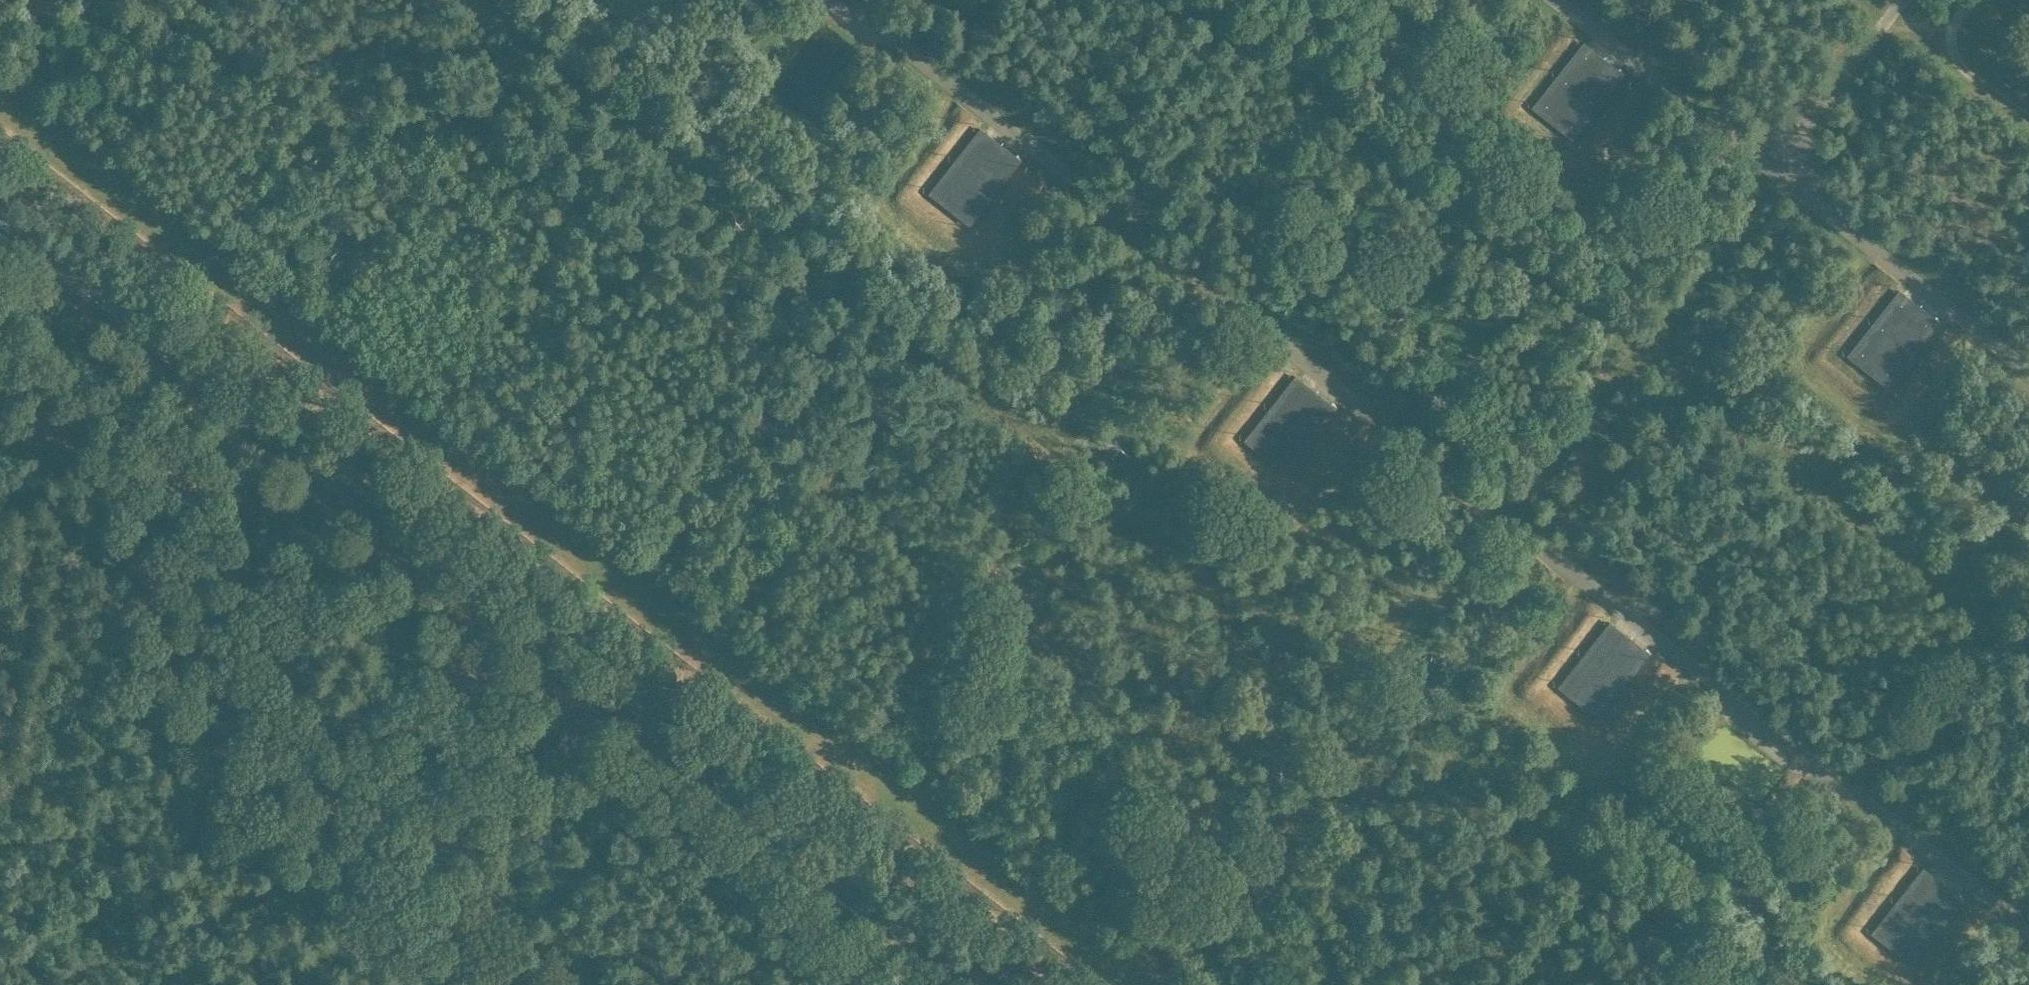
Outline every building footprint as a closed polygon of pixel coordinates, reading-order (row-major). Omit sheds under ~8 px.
[(1574,139),(1626,73),(1584,41),(1532,107),(1574,139)] [(928,194),(971,225),(1023,159),(981,127),(928,194)] [(1889,387),(1941,321),(1900,288),(1848,355),(1889,387)] [(1338,406),(1295,373),(1243,440),(1285,473),(1338,406)] [(1557,686),(1599,719),(1652,652),(1609,620),(1557,686)] [(1869,932),(1912,966),(1965,899),(1922,865),(1869,932)]
